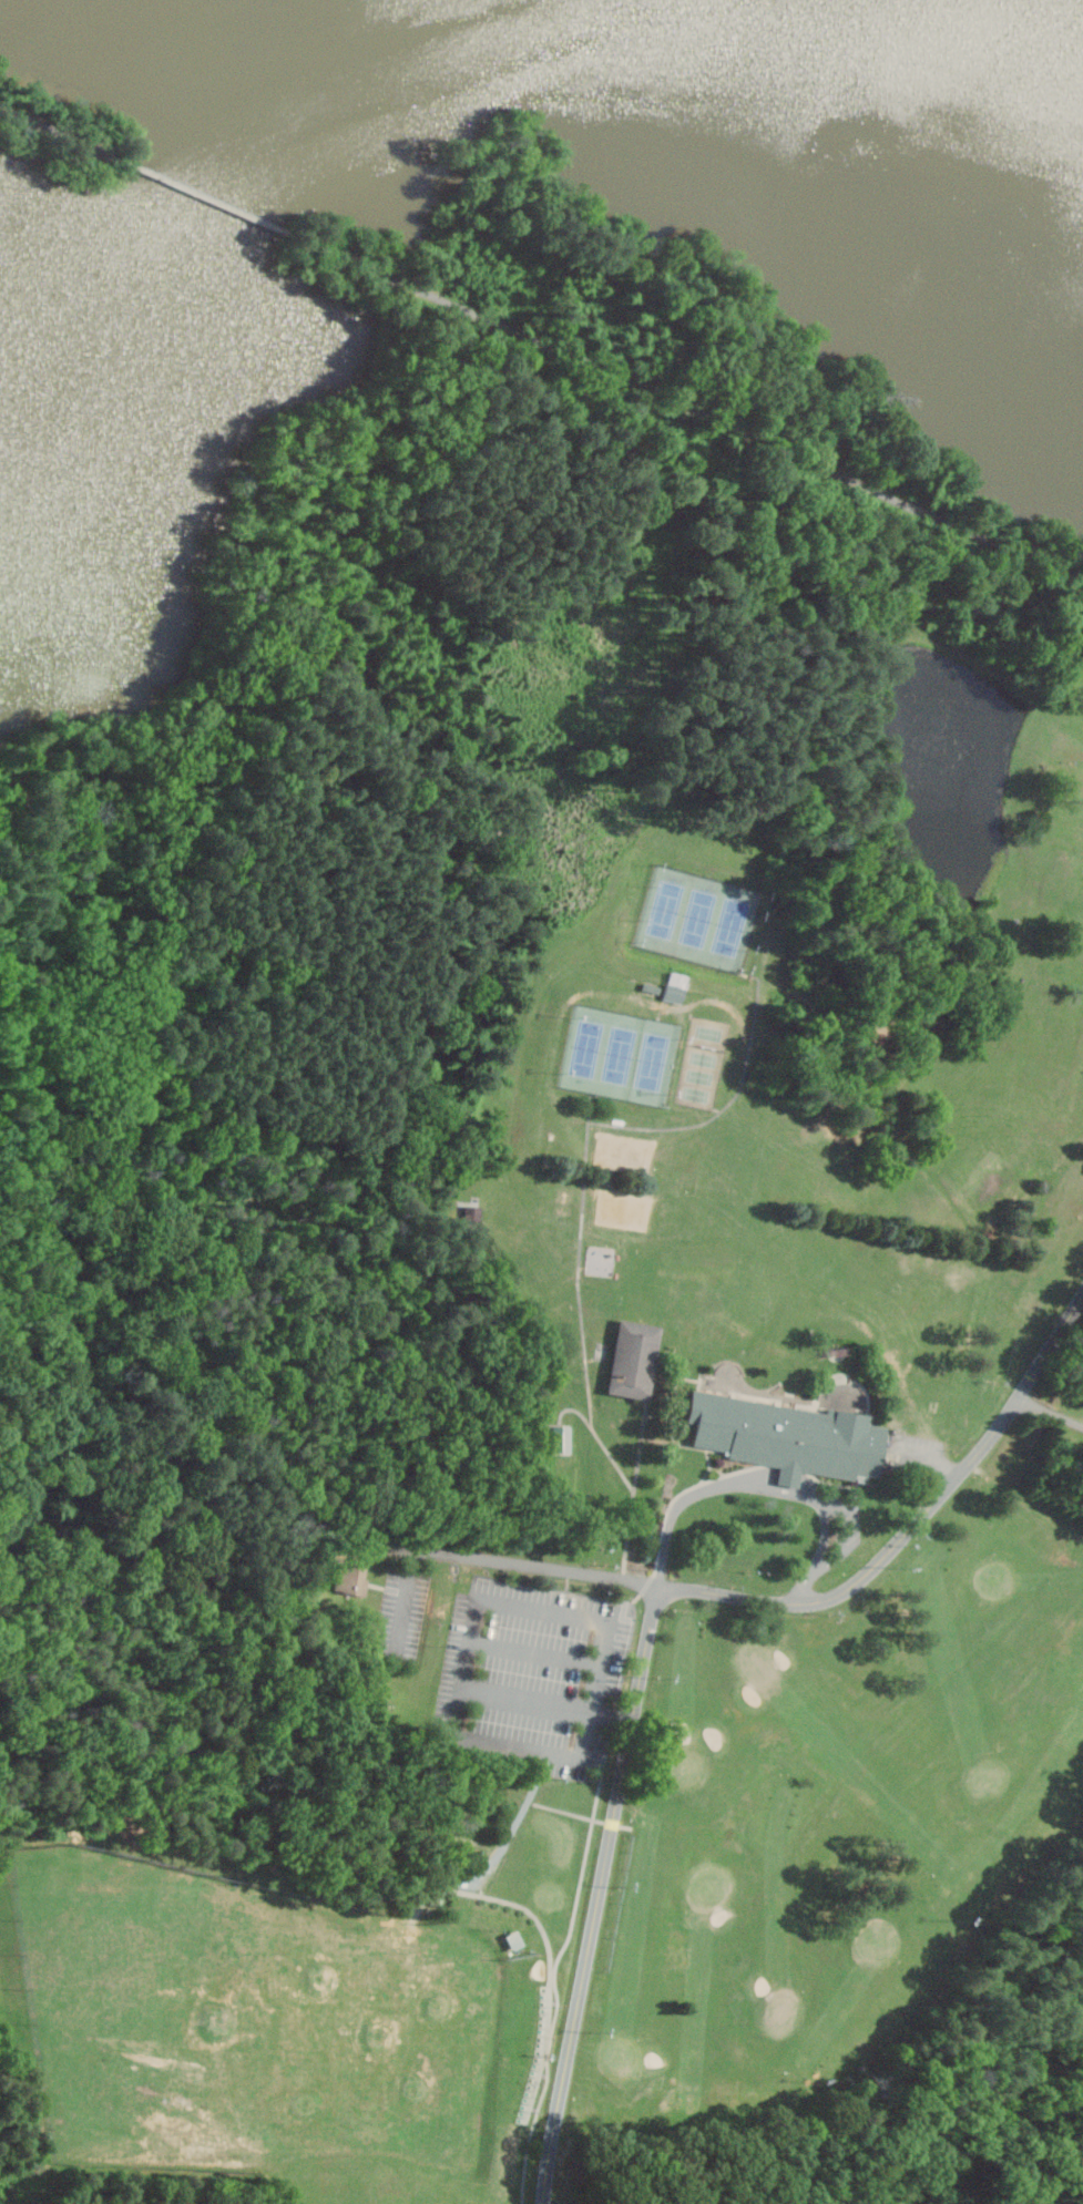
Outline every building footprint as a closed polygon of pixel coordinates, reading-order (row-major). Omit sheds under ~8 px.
[(662,998),(680,1003),(687,975),(668,970),(662,998)] [(458,1223),(479,1224),(480,1205),(459,1204),(458,1223)] [(612,1394),(654,1400),(665,1326),(624,1320),(612,1394)] [(693,1386),(886,1421),(875,1483),(682,1447),(693,1386)] [(556,1425),(556,1454),(574,1454),(574,1425),(556,1425)] [(367,1597),(372,1567),(341,1561),(337,1591),(367,1597)]
